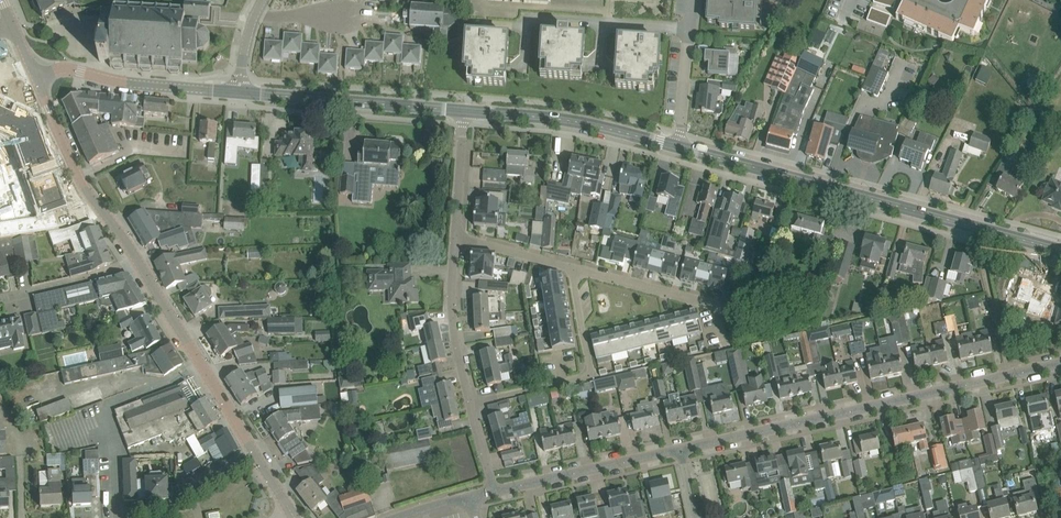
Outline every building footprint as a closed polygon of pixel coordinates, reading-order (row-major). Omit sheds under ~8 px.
[(33,2),(35,9),(39,10),(41,16),(42,17),(45,16),(66,8),(73,4),(71,0),(33,0),(33,2)] [(708,22),(720,23),(720,27),(733,28),(733,25),(739,25),(739,28),(755,29),(755,19),(761,19),(760,25),(769,25),(783,0),(782,0),(777,0),(709,0),(708,22)] [(896,19),(905,23),(906,21),(925,29),(924,31),(952,44),(954,39),(952,39),(957,29),(973,36),(974,35),(972,34),(976,25),(978,26),(985,9),(984,8),(987,0),(956,0),(954,3),(953,5),(951,6),(948,7),(945,7),(943,7),(940,6),(938,5),(935,0),(904,0),(896,19)] [(211,7),(211,3),(204,2),(192,1),(192,5),(185,5),(186,9),(170,9),(168,7),(162,7),(159,8),(142,8),(140,5),(133,5),(131,7),(114,6),(114,13),(103,13),(100,62),(111,62),(111,67),(112,68),(112,67),(113,67),(115,70),(122,70),(124,67),(141,69),(143,71),(150,72),(152,69),(169,70),(171,74),(178,74),(180,71),(181,71),(181,72),(182,72),(183,63),(197,64),(198,54),(205,52),(210,46),(210,39),(206,32),(199,30),(200,20),(209,20),(210,7),(211,7)] [(423,8),(423,4),(418,4),(417,8),(412,7),(412,10),(406,10),(405,15),(404,21),(405,21),(404,26),(411,26),(410,29),(435,30),(434,41),(447,41),(447,29),(448,29),(450,29),(451,28),(452,28),(453,27),(454,27),(455,26),(455,25),(456,24),(456,23),(457,22),(457,21),(457,19),(456,18),(456,17),(455,16),(455,15),(454,14),(453,14),(452,13),(451,13),(450,13),(445,12),(445,10),(423,8)] [(571,27),(558,26),(558,27),(559,27),(559,31),(555,31),(555,37),(543,36),(540,77),(582,80),(585,39),(573,38),(573,32),(570,32),(570,27),(571,27)] [(495,33),(495,32),(482,31),(482,32),(483,32),(483,37),(467,36),(465,71),(468,71),(467,83),(506,86),(509,39),(493,38),(494,33),(495,33)] [(301,54),(303,44),(303,35),(284,34),(284,43),(283,53),(301,54)] [(402,55),(403,45),(404,36),(385,35),(384,44),(384,54),(402,55)] [(646,37),(646,36),(634,35),(634,36),(635,36),(634,41),(619,40),(616,88),(654,90),(655,78),(658,78),(661,43),(645,42),(646,37)] [(283,62),(283,53),(284,43),(265,41),(264,60),(283,62)] [(383,63),(384,54),(384,44),(366,42),(365,51),(365,61),(383,63)] [(319,64),(320,54),(321,45),(303,44),(301,54),(300,63),(319,64)] [(420,66),(422,47),(403,45),(402,55),(401,64),(420,66)] [(736,56),(737,50),(724,49),(723,54),(705,53),(704,64),(709,64),(708,75),(728,76),(730,56),(736,56)] [(364,70),(365,61),(365,51),(347,50),(345,69),(364,70)] [(878,97),(888,73),(881,70),(889,54),(880,50),(872,66),(862,90),(878,97)] [(777,73),(770,88),(771,88),(785,95),(801,59),(787,52),(783,59),(777,56),(771,70),(777,73)] [(770,136),(767,146),(789,152),(794,136),(797,136),(803,114),(814,90),(810,89),(815,78),(817,79),(824,63),(804,53),(802,59),(801,59),(785,95),(778,115),(773,129),(772,129),(770,136)] [(337,75),(339,56),(320,54),(319,64),(318,73),(337,75)] [(737,85),(724,84),(724,91),(737,92),(737,85)] [(716,104),(716,102),(717,97),(718,98),(719,89),(701,87),(700,99),(698,99),(697,111),(702,111),(702,113),(704,113),(705,112),(715,113),(717,116),(720,116),(722,114),(723,105),(716,104)] [(90,113),(82,94),(63,103),(74,126),(92,117),(90,113)] [(101,96),(82,94),(90,113),(99,114),(101,96)] [(123,98),(101,96),(99,114),(113,115),(112,125),(129,127),(130,120),(122,119),(122,116),(121,116),(124,98),(123,98)] [(130,120),(129,127),(135,128),(139,128),(143,129),(145,114),(147,101),(146,101),(140,100),(124,98),(121,116),(122,116),(122,119),(130,120)] [(169,117),(169,114),(170,103),(147,101),(145,114),(169,117)] [(729,123),(725,134),(735,137),(735,138),(748,142),(754,126),(759,127),(761,120),(762,117),(764,110),(753,106),(750,116),(736,112),(728,123),(729,123)] [(58,231),(59,231),(53,214),(65,210),(61,199),(57,186),(53,177),(54,177),(50,165),(49,165),(47,159),(43,149),(41,144),(35,127),(27,123),(28,122),(16,117),(16,118),(7,113),(2,111),(2,110),(0,110),(0,240),(58,231)] [(911,134),(918,120),(916,119),(919,112),(914,110),(904,130),(911,134)] [(853,133),(848,149),(863,155),(862,158),(874,162),(877,160),(879,155),(892,157),(900,127),(860,116),(853,133)] [(98,128),(95,122),(93,117),(92,117),(74,126),(73,126),(80,141),(100,132),(98,128)] [(812,138),(807,156),(824,161),(830,143),(838,145),(845,127),(835,124),(825,121),(823,129),(818,127),(814,139),(812,138)] [(215,152),(216,135),(217,124),(202,123),(200,142),(209,143),(208,159),(214,160),(214,158),(215,152)] [(227,139),(225,164),(236,165),(238,148),(255,151),(258,151),(259,149),(259,139),(255,138),(256,127),(235,126),(235,127),(228,126),(227,137),(227,139)] [(103,140),(112,136),(109,130),(105,131),(100,134),(103,140)] [(103,140),(100,134),(100,132),(80,141),(90,164),(119,151),(115,142),(106,146),(103,140)] [(987,154),(991,139),(974,133),(969,148),(987,154)] [(311,171),(312,134),(297,134),(297,136),(284,135),(284,144),(280,144),(280,156),(304,157),(303,171),(311,171)] [(106,146),(115,142),(112,136),(103,140),(106,146)] [(902,155),(900,160),(913,165),(912,168),(921,171),(924,161),(929,149),(932,150),(936,139),(926,136),(922,147),(916,145),(906,142),(902,153),(901,155),(902,155)] [(341,188),(340,195),(353,196),(353,203),(372,204),(373,186),(374,175),(385,176),(387,179),(396,180),(398,177),(400,177),(400,173),(401,170),(400,170),(401,161),(405,162),(405,154),(402,154),(402,146),(401,146),(401,143),(399,141),(395,141),(393,143),(393,146),(365,143),(365,149),(357,149),(356,164),(354,178),(342,177),(341,188)] [(526,155),(526,152),(516,151),(515,154),(508,154),(507,172),(500,171),(484,170),(483,182),(507,184),(508,175),(521,176),(521,183),(532,184),(533,168),(528,168),(529,155),(526,155)] [(952,180),(961,155),(951,151),(942,177),(935,175),(930,190),(948,196),(948,195),(952,197),(954,189),(951,188),(952,186),(951,186),(953,180),(952,180)] [(1003,164),(1010,168),(1015,159),(1008,155),(1003,164)] [(547,187),(546,200),(551,201),(568,205),(571,194),(580,196),(583,180),(587,162),(572,158),(570,168),(567,168),(563,185),(548,182),(547,187)] [(268,191),(268,162),(261,161),(260,178),(260,191),(268,191)] [(587,162),(583,180),(593,182),(591,194),(600,196),(604,176),(601,175),(603,165),(587,162)] [(129,194),(139,189),(146,185),(142,177),(148,174),(144,165),(131,171),(132,173),(120,179),(124,187),(123,188),(125,193),(127,192),(128,195),(129,195),(129,194)] [(642,196),(642,193),(645,182),(641,181),(643,172),(623,168),(620,184),(620,193),(632,195),(632,194),(642,196)] [(1022,187),(1026,179),(1020,175),(1016,183),(1004,177),(1002,180),(997,189),(1015,199),(1022,187)] [(671,176),(670,178),(669,178),(662,176),(657,196),(670,199),(665,215),(677,218),(681,201),(684,193),(685,189),(678,187),(679,180),(677,180),(677,178),(671,176)] [(252,178),(251,190),(254,190),(255,190),(260,191),(260,178),(252,178)] [(1060,187),(1060,184),(1052,181),(1049,186),(1047,185),(1044,186),(1042,188),(1041,191),(1043,194),(1046,195),(1043,201),(1060,209),(1060,187)] [(716,201),(718,191),(704,187),(702,195),(699,194),(697,204),(701,205),(697,220),(693,219),(689,233),(702,237),(705,223),(706,223),(710,208),(714,209),(716,201)] [(476,213),(498,215),(499,202),(504,203),(504,194),(489,193),(488,201),(477,200),(476,213)] [(618,218),(622,198),(611,195),(610,199),(608,205),(609,205),(607,215),(618,218)] [(737,219),(743,198),(735,195),(734,199),(725,196),(720,212),(714,210),(703,250),(734,259),(736,253),(731,251),(728,247),(726,246),(731,226),(732,227),(734,218),(737,219)] [(771,219),(772,217),(775,206),(756,201),(756,202),(754,201),(752,207),(754,208),(751,219),(758,221),(760,216),(771,219)] [(603,230),(606,218),(608,208),(595,205),(590,227),(603,230)] [(183,206),(183,214),(199,215),(200,207),(183,206)] [(139,215),(129,221),(138,235),(142,242),(141,244),(143,247),(145,247),(146,249),(159,241),(162,249),(169,247),(169,250),(179,247),(180,249),(188,247),(187,244),(183,232),(183,231),(182,228),(193,228),(202,229),(203,215),(199,215),(183,214),(144,212),(139,215)] [(499,215),(498,215),(476,213),(475,213),(474,226),(498,228),(499,215)] [(829,238),(824,236),(825,229),(823,229),(824,224),(794,216),(791,228),(814,234),(813,241),(825,244),(824,247),(832,251),(838,240),(830,236),(829,238)] [(245,230),(245,224),(246,219),(226,217),(225,229),(245,230)] [(544,225),(543,250),(554,250),(557,221),(550,220),(545,220),(544,225)] [(533,223),(532,236),(542,237),(543,224),(533,223)] [(58,231),(48,233),(53,246),(72,239),(76,238),(76,236),(79,235),(83,245),(86,254),(93,252),(92,251),(105,246),(98,228),(84,233),(80,224),(63,230),(59,231),(58,231)] [(603,230),(590,227),(588,236),(579,234),(577,249),(579,249),(578,252),(593,255),(594,252),(598,253),(603,230)] [(743,229),(734,260),(747,264),(755,232),(743,229)] [(638,250),(633,268),(647,272),(649,268),(655,270),(659,254),(661,247),(661,246),(645,241),(648,232),(641,230),(636,249),(638,250)] [(661,246),(661,247),(668,249),(671,238),(664,236),(662,246),(661,246)] [(27,237),(13,239),(17,264),(31,262),(27,237)] [(619,264),(623,265),(625,260),(631,262),(637,243),(615,237),(612,250),(604,247),(601,257),(608,259),(607,260),(619,264)] [(864,249),(861,261),(862,262),(877,266),(879,267),(883,255),(885,255),(887,248),(888,246),(885,245),(886,243),(866,237),(863,248),(862,249),(864,249)] [(8,276),(6,269),(16,267),(14,256),(12,249),(13,249),(12,240),(0,242),(0,252),(1,255),(0,255),(0,278),(8,276)] [(844,280),(854,248),(843,244),(833,277),(835,277),(833,283),(839,285),(841,279),(844,280)] [(89,262),(69,267),(71,277),(79,275),(92,271),(112,264),(105,247),(105,246),(92,251),(93,252),(86,254),(89,262)] [(924,264),(925,262),(928,251),(907,246),(904,258),(902,257),(900,266),(917,270),(913,276),(913,283),(922,284),(922,279),(923,264),(924,264)] [(249,259),(263,258),(263,249),(248,249),(249,259)] [(543,250),(556,253),(556,254),(573,258),(573,254),(574,252),(554,250),(543,250)] [(156,263),(167,289),(185,281),(178,264),(196,261),(195,252),(175,256),(170,257),(156,263)] [(472,266),(494,267),(495,268),(496,255),(472,253),(471,266),(472,266)] [(710,253),(708,260),(716,262),(718,255),(710,253)] [(659,254),(655,270),(662,271),(661,275),(675,279),(680,259),(659,254)] [(894,279),(899,257),(892,255),(887,278),(894,279)] [(970,278),(973,268),(968,266),(970,259),(956,255),(953,266),(951,273),(958,275),(956,282),(963,284),(965,277),(970,278)] [(702,282),(706,266),(685,261),(680,280),(695,284),(696,280),(702,282)] [(410,278),(410,265),(389,266),(390,271),(384,271),(384,270),(367,271),(368,291),(384,291),(384,290),(390,290),(391,303),(418,302),(418,291),(412,291),(412,278),(410,278)] [(493,280),(494,267),(472,266),(471,279),(493,280)] [(727,272),(706,266),(702,282),(709,284),(708,288),(722,292),(727,272)] [(510,284),(517,285),(521,273),(520,273),(513,271),(510,284)] [(521,273),(517,285),(525,286),(528,274),(520,272),(520,273),(521,273)] [(564,285),(562,273),(540,277),(542,289),(564,285)] [(122,276),(33,297),(34,299),(36,308),(37,315),(42,334),(51,332),(50,325),(47,313),(56,310),(96,301),(99,300),(101,307),(107,308),(110,308),(113,307),(116,312),(117,313),(131,310),(142,307),(146,305),(137,290),(131,280),(128,274),(127,275),(122,276)] [(942,297),(946,283),(927,278),(923,292),(922,297),(932,300),(941,302),(942,297)] [(1052,298),(1032,287),(1033,283),(1022,279),(1019,289),(1018,288),(1016,297),(1030,301),(1029,303),(1038,308),(1040,305),(1046,309),(1052,298)] [(185,306),(185,307),(186,307),(186,308),(187,308),(188,308),(189,308),(196,317),(205,311),(213,306),(209,300),(210,299),(211,297),(212,295),(212,293),(212,290),(209,288),(207,287),(204,287),(201,288),(198,283),(198,284),(188,290),(192,296),(185,301),(186,302),(185,303),(185,304),(185,305),(185,306)] [(509,284),(491,283),(490,292),(508,293),(509,284)] [(542,289),(545,301),(566,298),(564,285),(542,289)] [(739,301),(758,304),(760,295),(741,292),(739,301)] [(498,305),(498,299),(488,300),(488,297),(485,297),(474,297),(475,315),(491,314),(505,313),(505,305),(504,304),(498,305)] [(568,310),(566,298),(545,301),(547,313),(568,310)] [(968,299),(970,309),(979,307),(977,298),(968,299)] [(271,319),(271,306),(220,308),(220,320),(253,318),(253,320),(268,320),(295,319),(271,319)] [(803,320),(799,320),(800,325),(804,324),(805,328),(810,327),(808,322),(810,321),(807,309),(800,310),(803,320)] [(547,313),(549,326),(570,322),(568,310),(547,313)] [(697,310),(682,314),(687,337),(702,333),(697,310)] [(903,312),(896,313),(899,324),(901,333),(903,344),(910,343),(903,312)] [(430,327),(427,313),(410,317),(413,332),(417,331),(421,347),(428,345),(428,346),(442,343),(438,325),(430,327)] [(510,313),(475,315),(476,332),(490,331),(490,329),(490,323),(498,323),(505,322),(505,321),(510,321),(510,313)] [(29,336),(39,334),(34,314),(24,316),(29,336)] [(682,314),(666,318),(672,341),(687,337),(682,314)] [(121,330),(133,324),(129,316),(117,322),(121,330)] [(146,349),(161,341),(148,316),(130,326),(129,328),(136,340),(128,344),(132,352),(144,346),(146,349)] [(666,318),(651,322),(657,345),(672,341),(666,318)] [(22,336),(23,335),(20,319),(0,324),(0,350),(13,347),(14,350),(24,348),(22,336)] [(295,319),(268,320),(268,335),(295,335),(295,334),(303,334),(303,319),(295,319)] [(952,320),(943,322),(945,334),(955,332),(952,320)] [(62,322),(50,325),(51,332),(64,329),(62,322)] [(549,326),(551,338),(572,334),(570,322),(549,326)] [(651,322),(636,325),(642,349),(657,345),(651,322)] [(945,334),(943,322),(934,324),(936,336),(945,334)] [(899,324),(892,325),(894,334),(896,345),(903,344),(901,333),(899,324)] [(642,349),(636,325),(621,329),(627,352),(642,349)] [(833,338),(851,335),(849,325),(831,329),(833,338)] [(236,333),(237,333),(249,333),(249,326),(230,326),(226,329),(224,326),(217,330),(207,336),(215,347),(231,336),(236,333)] [(495,340),(512,338),(512,337),(511,328),(493,330),(495,340)] [(829,328),(806,333),(807,337),(808,344),(815,342),(831,339),(829,328)] [(621,329),(606,333),(612,356),(627,352),(621,329)] [(976,356),(992,353),(987,331),(980,332),(981,338),(973,340),(976,356)] [(793,380),(796,396),(812,392),(809,378),(815,376),(813,365),(810,353),(809,346),(808,344),(807,337),(806,333),(799,335),(798,332),(782,336),(784,346),(800,343),(805,366),(795,368),(793,364),(789,365),(793,380)] [(239,336),(237,333),(236,333),(231,336),(215,347),(221,358),(233,350),(237,358),(255,352),(251,344),(245,346),(239,336)] [(326,342),(326,333),(315,334),(315,342),(326,342)] [(613,362),(612,356),(606,333),(591,337),(598,365),(613,362)] [(574,346),(572,334),(551,338),(553,350),(574,346)] [(964,342),(963,336),(956,338),(960,360),(976,356),(973,340),(964,342)] [(496,349),(513,346),(512,338),(495,340),(496,349)] [(865,353),(863,341),(856,343),(859,354),(865,353)] [(932,366),(948,362),(943,341),(935,342),(937,348),(928,350),(932,366)] [(442,374),(441,372),(439,362),(446,361),(442,343),(428,346),(432,363),(418,367),(420,377),(434,373),(435,376),(442,374)] [(856,343),(849,344),(851,356),(859,354),(856,343)] [(100,362),(123,357),(120,344),(97,349),(100,362)] [(181,365),(169,346),(158,354),(157,350),(115,360),(61,372),(64,385),(118,373),(133,370),(144,367),(146,374),(164,376),(181,365)] [(889,346),(880,348),(882,355),(883,360),(886,376),(903,372),(900,362),(898,351),(897,347),(890,348),(889,346)] [(919,352),(918,346),(911,348),(916,369),(932,366),(928,350),(919,352)] [(867,358),(866,358),(868,369),(871,379),(886,376),(883,360),(882,355),(880,348),(870,350),(871,354),(866,355),(867,358)] [(484,370),(498,367),(495,350),(481,353),(484,370)] [(735,387),(742,385),(747,407),(767,402),(761,377),(745,380),(739,351),(728,353),(735,387)] [(820,363),(818,351),(810,353),(813,365),(819,363),(820,363)] [(275,353),(270,358),(271,362),(279,361),(278,352),(275,353)] [(287,355),(287,353),(280,353),(281,363),(290,362),(292,362),(292,355),(287,355)] [(519,362),(519,361),(517,354),(505,357),(506,365),(519,362)] [(774,358),(773,356),(764,358),(767,372),(776,370),(774,358)] [(308,370),(308,364),(308,361),(290,362),(290,365),(291,372),(308,370)] [(858,382),(853,361),(846,363),(847,368),(838,370),(837,365),(841,386),(858,382)] [(506,365),(498,367),(484,370),(488,387),(502,384),(500,375),(508,374),(521,372),(519,362),(506,365)] [(700,389),(708,388),(703,365),(695,366),(697,373),(697,374),(700,389)] [(780,399),(796,396),(793,380),(789,365),(780,367),(782,377),(775,378),(778,389),(780,399)] [(825,389),(841,386),(837,365),(821,368),(825,389)] [(268,376),(265,370),(253,374),(253,373),(245,376),(242,371),(226,382),(234,394),(251,383),(268,376)] [(274,384),(285,384),(285,371),(274,372),(274,384)] [(627,388),(634,386),(631,373),(615,377),(619,393),(628,391),(627,388)] [(697,373),(688,375),(688,376),(692,392),(700,390),(700,389),(697,374),(697,373)] [(444,385),(442,375),(442,374),(435,376),(422,379),(422,380),(424,389),(427,388),(432,407),(456,402),(451,383),(444,385)] [(241,406),(250,400),(257,395),(254,389),(270,383),(268,376),(251,383),(234,394),(241,406)] [(353,377),(339,379),(340,390),(355,387),(353,377)] [(595,382),(593,382),(595,388),(596,393),(605,391),(602,380),(601,381),(596,382),(595,382)] [(593,382),(590,383),(572,387),(574,399),(581,397),(581,399),(585,399),(584,394),(587,394),(587,396),(593,395),(592,393),(591,389),(595,388),(593,382)] [(656,400),(666,398),(663,382),(653,384),(656,400)] [(707,388),(710,398),(711,403),(713,414),(734,410),(731,399),(730,393),(728,394),(725,384),(708,388),(707,388)] [(178,387),(114,411),(117,417),(116,418),(128,449),(162,436),(165,441),(170,443),(175,440),(179,446),(196,435),(217,422),(204,401),(188,411),(187,409),(186,408),(178,387)] [(282,409),(318,405),(316,387),(280,391),(282,409)] [(356,391),(348,392),(350,404),(358,403),(356,391)] [(530,409),(549,405),(546,392),(527,396),(530,409)] [(348,393),(340,394),(341,403),(349,402),(348,393)] [(695,395),(679,398),(681,405),(684,420),(700,417),(697,405),(695,395)] [(670,401),(663,402),(668,424),(684,420),(681,405),(679,398),(679,396),(669,398),(670,401)] [(1050,418),(1048,408),(1045,398),(1026,402),(1029,417),(1037,416),(1038,420),(1050,418)] [(40,423),(72,411),(68,400),(36,411),(40,423)] [(501,410),(510,408),(508,401),(499,404),(501,410)] [(649,404),(649,401),(648,401),(641,402),(640,403),(641,406),(637,406),(639,413),(631,415),(635,431),(655,427),(652,411),(659,410),(657,402),(649,404)] [(460,419),(456,402),(432,407),(434,418),(437,417),(438,422),(439,429),(453,426),(452,421),(460,419)] [(1019,426),(1018,418),(1015,404),(995,409),(999,428),(993,429),(994,436),(998,455),(999,459),(1002,458),(1001,450),(1004,450),(1000,429),(1013,425),(1014,427),(1019,426)] [(292,411),(282,412),(282,414),(266,425),(267,427),(266,428),(269,432),(271,432),(279,445),(280,444),(280,445),(296,434),(289,423),(301,422),(300,410),(292,411)] [(605,438),(622,434),(617,413),(610,415),(610,412),(600,414),(600,417),(602,422),(605,438)] [(967,442),(979,439),(978,432),(985,430),(981,412),(968,415),(969,420),(962,422),(966,440),(967,442)] [(530,425),(527,413),(519,415),(520,418),(511,421),(505,423),(502,414),(489,418),(494,435),(514,429),(530,425)] [(590,441),(605,438),(602,422),(600,417),(585,420),(590,441)] [(955,423),(954,418),(941,421),(945,439),(952,438),(954,445),(967,442),(966,440),(962,422),(955,423)] [(561,448),(577,444),(572,423),(564,425),(565,430),(557,432),(561,448)] [(928,449),(927,441),(923,425),(908,428),(911,444),(919,443),(921,451),(928,449)] [(420,440),(435,437),(433,428),(418,432),(420,440)] [(904,455),(903,446),(911,444),(908,428),(892,432),(895,448),(896,448),(898,456),(904,455)] [(238,450),(226,429),(216,434),(215,433),(198,443),(203,451),(215,444),(223,458),(238,450)] [(498,452),(512,448),(510,440),(516,438),(514,429),(494,435),(498,452)] [(548,434),(547,429),(540,430),(544,451),(561,448),(557,432),(548,434)] [(1026,453),(1031,452),(1025,429),(1020,430),(1026,453)] [(302,444),(296,434),(280,445),(286,455),(289,453),(293,459),(294,459),(297,465),(313,461),(307,452),(306,450),(309,449),(304,443),(302,444)] [(857,455),(879,450),(876,435),(854,440),(857,455)] [(989,457),(998,455),(994,436),(984,438),(989,457)] [(387,471),(433,461),(429,441),(383,450),(387,471)] [(823,480),(834,477),(830,462),(842,459),(839,443),(821,447),(825,468),(821,469),(823,480)] [(1052,444),(1054,457),(1060,456),(1058,443),(1052,444)] [(935,470),(947,468),(947,465),(942,446),(930,449),(935,470)] [(521,449),(501,454),(503,461),(514,458),(523,456),(521,449)] [(793,479),(809,476),(807,469),(803,451),(787,455),(790,467),(793,479)] [(65,463),(64,454),(49,455),(47,455),(47,466),(65,466),(65,463)] [(779,478),(777,468),(775,457),(756,462),(759,476),(766,475),(768,480),(779,478)] [(889,474),(898,472),(895,457),(886,459),(889,474)] [(14,458),(0,459),(0,462),(0,470),(6,470),(6,480),(15,479),(14,458)] [(137,481),(136,460),(122,461),(124,490),(125,501),(137,501),(136,488),(145,487),(146,502),(168,501),(167,495),(172,494),(171,485),(168,485),(168,478),(163,478),(163,473),(149,474),(150,479),(145,479),(145,480),(137,481)] [(99,461),(83,461),(84,474),(95,473),(100,473),(99,461)] [(858,481),(868,479),(864,461),(854,463),(858,481)] [(189,479),(202,471),(197,462),(184,470),(189,479)] [(846,480),(855,478),(851,462),(842,464),(846,480)] [(748,478),(745,464),(725,468),(728,484),(741,481),(743,490),(751,488),(752,493),(759,491),(756,476),(748,478)] [(978,491),(986,489),(981,466),(973,468),(973,469),(978,491)] [(297,492),(312,512),(326,502),(324,500),(328,497),(320,485),(325,481),(315,467),(304,469),(300,472),(309,483),(297,492)] [(824,482),(823,480),(821,469),(811,471),(814,482),(814,484),(815,491),(823,490),(825,489),(824,482)] [(962,484),(967,483),(970,493),(978,491),(973,469),(959,472),(962,484)] [(60,506),(59,472),(48,472),(39,473),(40,492),(40,495),(39,495),(39,497),(40,497),(40,507),(60,506)] [(72,481),(67,481),(68,490),(72,490),(72,495),(73,506),(91,505),(90,498),(97,497),(96,479),(84,480),(72,481)] [(828,499),(829,505),(837,503),(835,495),(831,482),(831,480),(827,481),(827,479),(823,480),(824,482),(825,489),(828,499)] [(927,511),(933,509),(929,492),(932,491),(929,479),(920,481),(927,511)] [(1015,501),(1016,506),(1018,517),(1036,512),(1032,494),(1038,493),(1035,479),(1023,482),(1025,492),(1013,495),(1015,501)] [(781,482),(779,483),(779,484),(782,498),(785,509),(786,515),(794,514),(797,513),(796,506),(790,480),(790,481),(781,482)] [(652,517),(667,514),(663,497),(671,496),(667,481),(650,485),(652,491),(646,492),(649,503),(652,517)] [(1,484),(0,484),(0,509),(9,509),(8,490),(8,487),(1,487),(1,484)] [(1009,517),(1001,484),(993,486),(998,503),(988,506),(991,517),(1009,517)] [(896,499),(905,497),(903,486),(894,489),(896,499)] [(326,502),(339,517),(373,517),(376,517),(372,506),(367,489),(341,497),(336,491),(328,497),(324,500),(326,502)] [(894,489),(884,491),(887,502),(896,500),(896,499),(894,489)] [(608,494),(611,506),(612,510),(613,509),(622,507),(624,516),(625,517),(645,517),(644,512),(642,502),(638,502),(636,494),(628,496),(626,490),(608,494)] [(853,499),(857,515),(857,517),(865,517),(863,511),(875,508),(875,505),(872,494),(867,495),(861,497),(860,497),(853,499)] [(578,501),(582,517),(606,517),(604,508),(597,510),(594,497),(578,501)] [(950,517),(946,501),(936,503),(938,512),(933,514),(934,517),(950,517)] [(976,508),(968,510),(966,502),(957,505),(959,513),(955,514),(956,517),(978,517),(976,508)] [(574,517),(570,503),(551,507),(553,517),(569,517),(574,517)] [(916,517),(913,517),(923,517),(921,507),(914,509),(916,517)]
